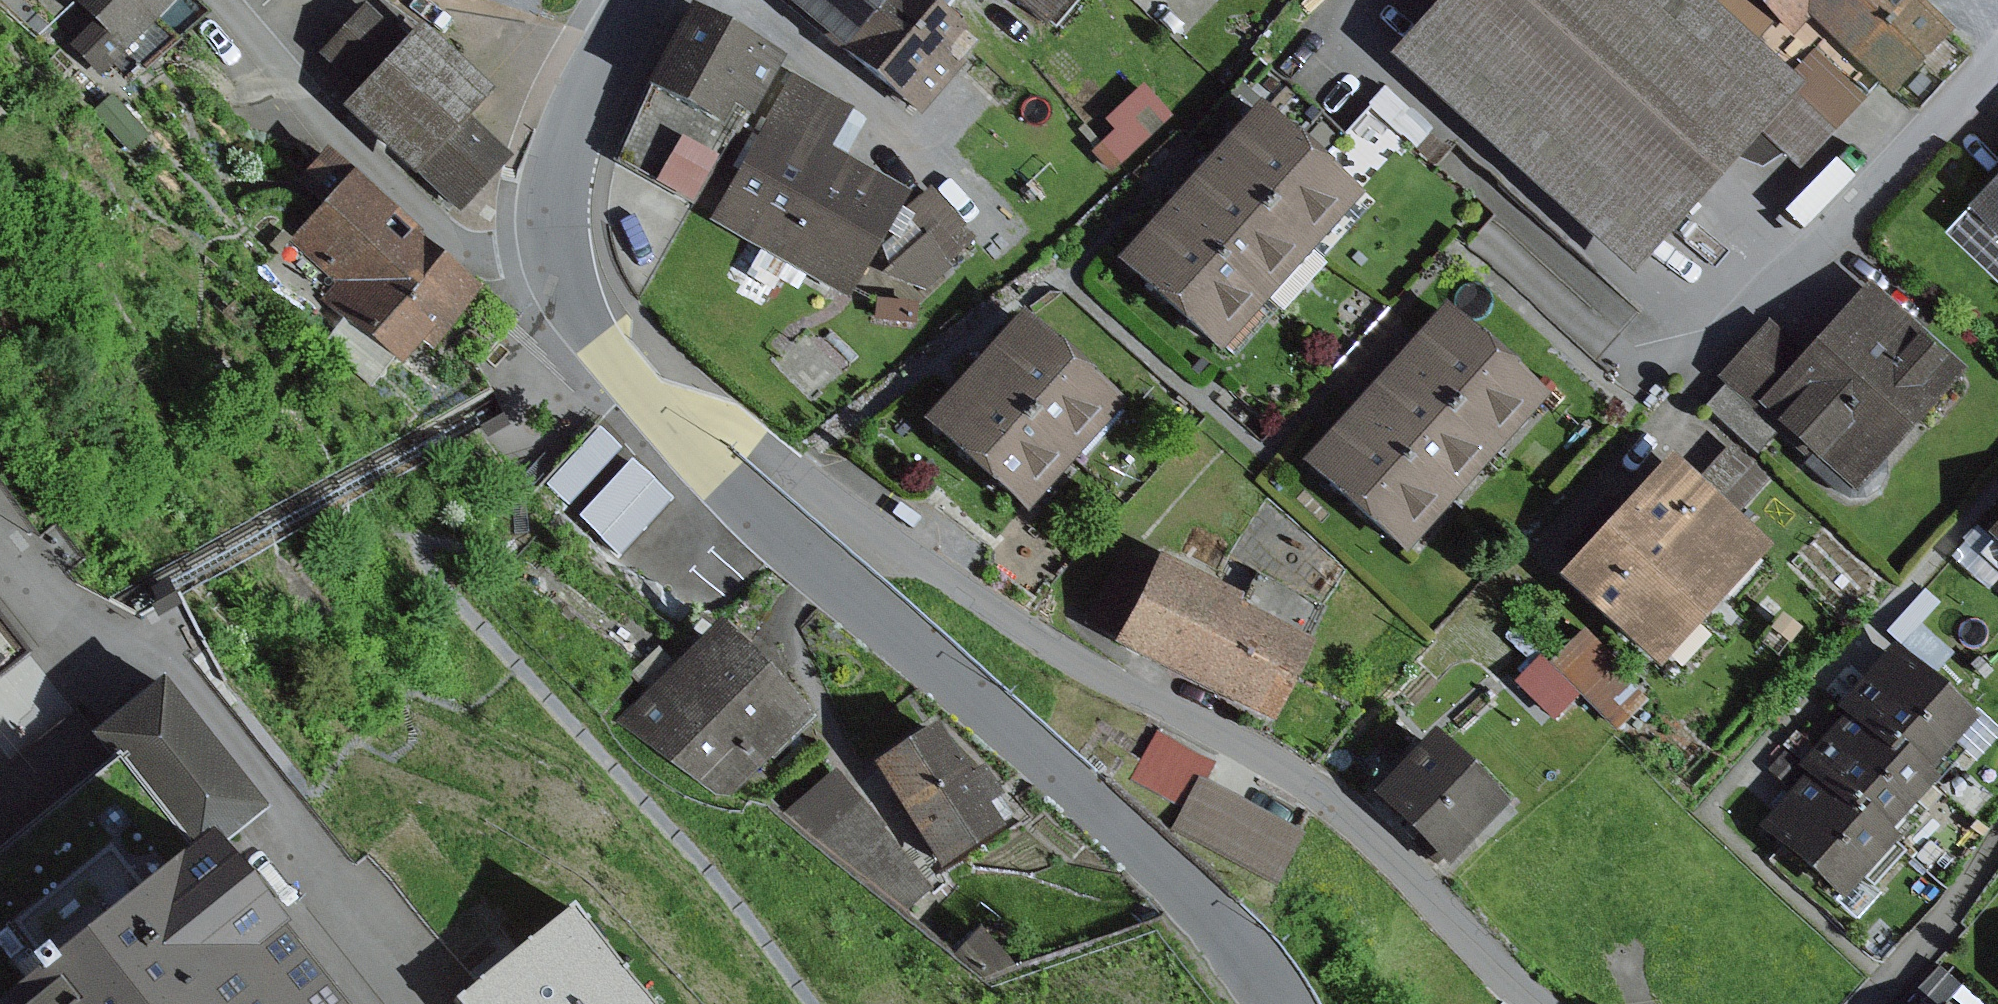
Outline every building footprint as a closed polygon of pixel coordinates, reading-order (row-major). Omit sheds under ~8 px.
[(93,21),(69,45),(102,78),(113,66),(129,82),(206,6),(201,0),(72,0),(93,21)] [(407,37),(367,0),(316,55),(356,92),(407,37)] [(842,52),(885,0),(780,0),(842,52)] [(930,0),(885,0),(842,52),(919,115),(980,41),(946,13),(930,0)] [(946,13),(956,1),(954,0),(930,0),(946,13)] [(1046,27),(1068,0),(1012,0),(1046,27)] [(1391,58),(1628,273),(1757,132),(1798,167),(1834,130),(1794,91),(1701,1),(1700,0),(1444,0),(1391,58)] [(1917,0),(1702,0),(1701,1),(1794,91),(1834,130),(1864,99),(1812,49),(1823,38),(1887,99),(1951,33),(1917,0)] [(783,58),(688,9),(646,88),(733,133),(741,138),(783,58)] [(488,91),(419,26),(407,37),(356,92),(340,109),(409,174),(414,168),(465,113),(488,91)] [(851,108),(791,75),(712,219),(850,295),(907,192),(829,149),(851,108)] [(1144,84),(1107,119),(1117,129),(1099,146),(1123,171),(1178,120),(1144,84)] [(733,133),(646,88),(617,162),(693,205),(733,133)] [(111,97),(95,112),(131,150),(148,135),(111,97)] [(1257,104),(1214,152),(1317,243),(1360,195),(1257,104)] [(511,155),(465,113),(414,168),(460,210),(511,155)] [(1455,140),(1433,165),(1467,195),(1478,183),(1489,171),(1455,140)] [(320,204),(351,169),(325,146),(294,181),(320,204)] [(1214,152),(1169,203),(1272,293),(1286,307),(1332,255),(1317,243),(1214,152)] [(488,290),(351,169),(320,204),(293,234),(344,279),(325,301),(401,368),(424,343),(433,351),(488,290)] [(1950,226),(1997,271),(1997,175),(1950,226)] [(932,186),(906,207),(928,234),(949,260),(975,240),(932,186)] [(1272,293),(1169,203),(1118,261),(1218,351),(1272,293)] [(928,234),(882,276),(926,291),(953,267),(949,260),(928,234)] [(1804,353),(1768,322),(1721,374),(1728,381),(1781,428),(1857,495),(1970,369),(1869,280),(1804,353)] [(1444,307),(1401,355),(1503,446),(1547,398),(1444,307)] [(1022,312),(976,363),(1078,454),(1124,403),(1022,312)] [(1401,355),(1355,406),(1457,497),(1503,446),(1401,355)] [(1078,454),(976,363),(924,419),(1026,512),(1078,454)] [(1781,428),(1728,381),(1705,406),(1758,453),(1781,428)] [(1457,497),(1355,406),(1304,463),(1405,553),(1457,497)] [(604,523),(648,472),(593,425),(535,493),(589,540),(604,523)] [(1730,445),(1698,480),(1738,517),(1771,481),(1730,445)] [(1671,456),(1556,579),(1656,671),(1771,548),(1738,517),(1698,480),(1671,456)] [(759,551),(657,461),(648,472),(604,523),(706,612),(759,551)] [(1986,533),(1997,544),(1997,520),(1986,533)] [(1199,684),(1242,600),(1156,558),(1113,643),(1199,684)] [(1324,605),(1257,571),(1242,600),(1199,684),(1267,718),(1324,605)] [(717,625),(620,723),(732,798),(813,716),(717,625)] [(1584,630),(1552,662),(1581,691),(1595,706),(1624,678),(1628,675),(1584,630)] [(21,658),(0,632),(0,674),(21,658)] [(1847,703),(1928,774),(1945,755),(1975,721),(1884,642),(1838,696),(1847,703)] [(1553,719),(1581,691),(1552,662),(1543,652),(1514,681),(1553,719)] [(128,751),(202,844),(256,802),(154,672),(100,714),(128,751)] [(1647,700),(1624,678),(1595,706),(1618,729),(1647,700)] [(1808,769),(1885,836),(1935,779),(1928,774),(1847,703),(1798,760),(1808,769)] [(936,722),(871,762),(939,871),(1002,831),(985,804),(1000,795),(983,769),(970,776),(936,722)] [(1184,807),(1199,780),(1210,761),(1156,732),(1131,778),(1184,807)] [(1433,734),(1370,795),(1440,869),(1504,808),(1433,734)] [(128,751),(0,849),(0,1000),(202,844),(128,751)] [(836,769),(782,811),(903,911),(939,888),(836,769)] [(1808,769),(1758,825),(1842,899),(1892,842),(1885,836),(1808,769)] [(1303,833),(1199,780),(1184,807),(1173,831),(1277,884),(1303,833)] [(202,844),(0,1000),(0,1003),(329,1003),(202,844)] [(567,908),(447,1003),(644,1003),(567,908)]
